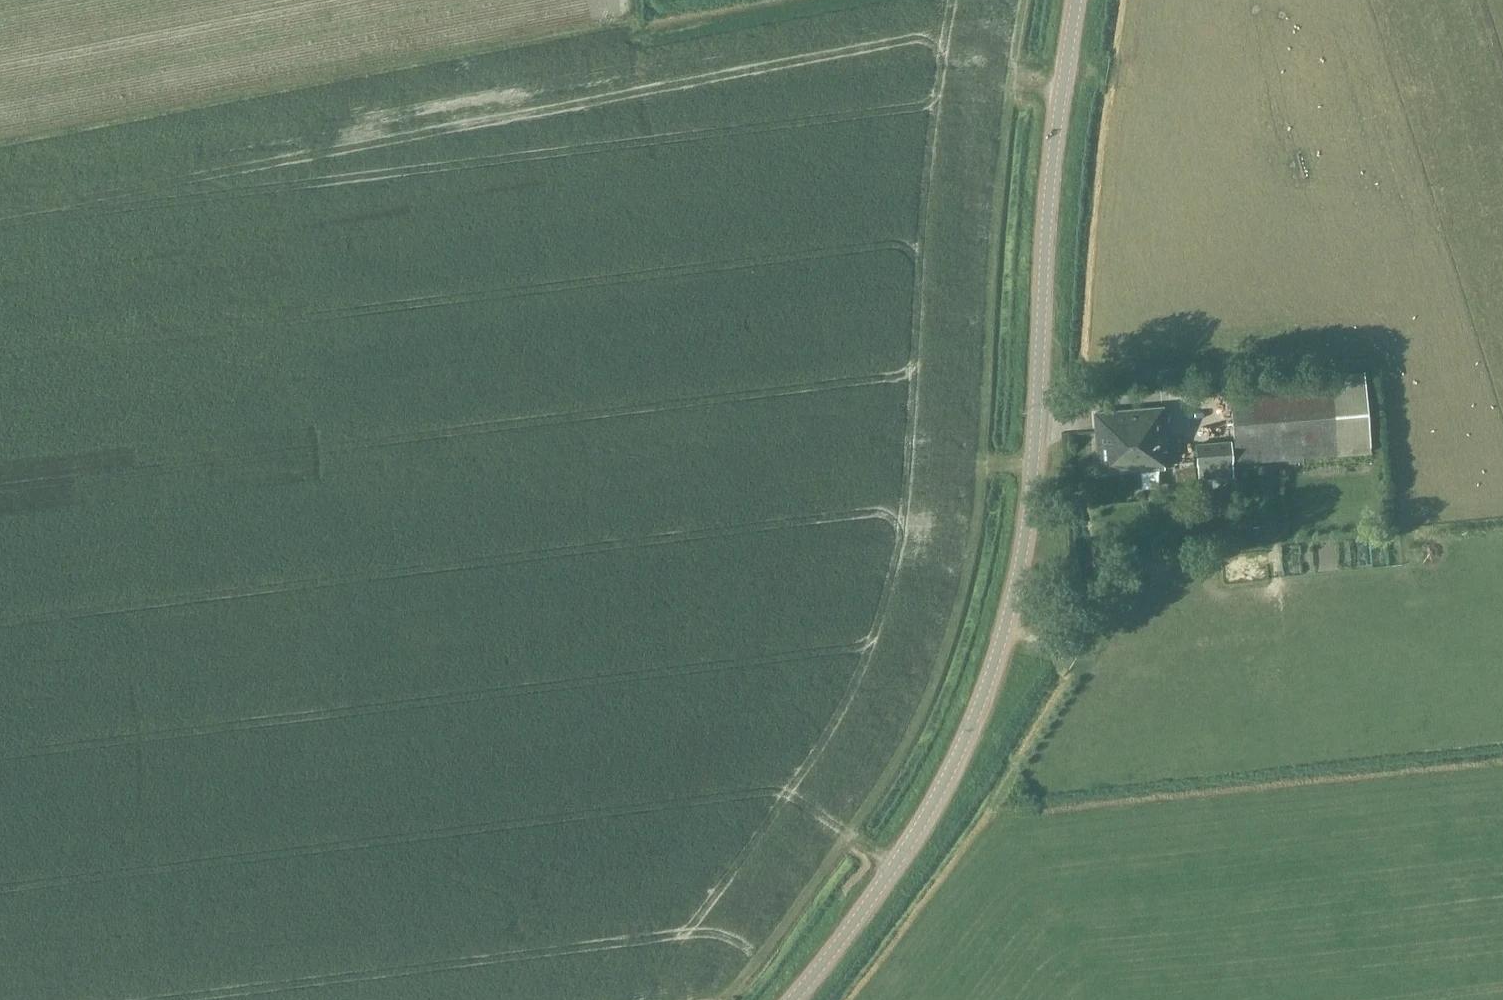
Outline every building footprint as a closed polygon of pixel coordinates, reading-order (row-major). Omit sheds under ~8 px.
[(1303,470),(1371,464),(1363,371),(1229,384),(1235,464),(1302,459),(1303,470)] [(1104,472),(1142,469),(1166,467),(1166,462),(1165,451),(1168,448),(1165,408),(1099,414),(1104,472)] [(1235,477),(1231,443),(1199,447),(1203,480),(1235,477)] [(1197,459),(1166,462),(1166,467),(1142,469),(1144,493),(1200,488),(1197,459)]
